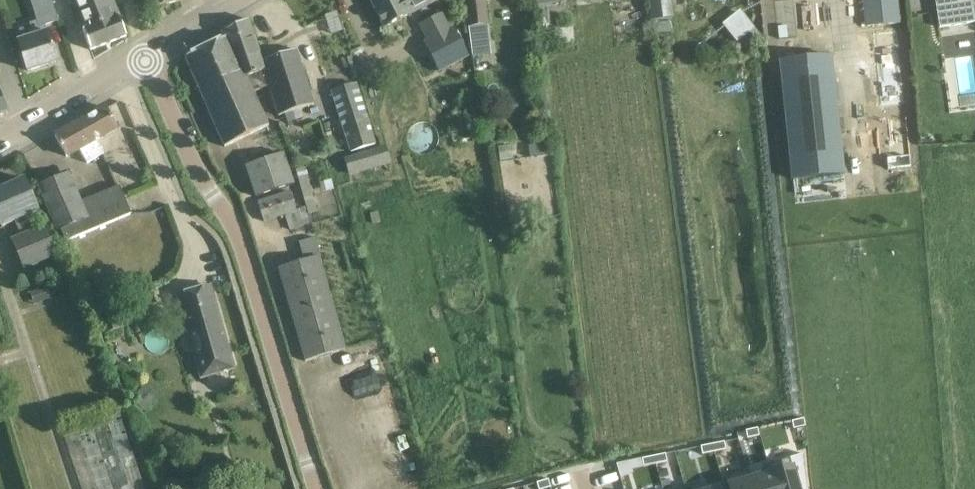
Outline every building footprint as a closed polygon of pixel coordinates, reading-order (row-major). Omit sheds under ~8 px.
[(33,36),(17,42),(27,71),(57,61),(48,32),(46,32),(44,26),(57,22),(50,0),(30,0),(37,21),(29,24),(33,36)] [(112,0),(70,0),(90,51),(126,36),(112,0)] [(383,27),(437,0),(370,0),(383,27)] [(468,28),(468,27),(472,58),(490,56),(486,25),(488,25),(485,0),(464,0),(468,28)] [(775,1),(778,38),(796,36),(792,0),(788,0),(775,1)] [(898,23),(897,0),(860,0),(861,24),(898,23)] [(936,12),(938,26),(974,21),(974,14),(974,6),(973,0),(934,0),(936,12)] [(442,14),(418,26),(426,41),(423,42),(438,73),(468,58),(453,28),(450,30),(442,14)] [(268,87),(277,116),(314,104),(296,50),(261,62),(248,20),(222,32),(224,38),(226,37),(252,93),(254,92),(268,87)] [(908,98),(901,31),(873,34),(879,101),(908,98)] [(226,37),(224,38),(184,57),(224,146),(269,125),(254,92),(252,93),(226,37)] [(387,46),(397,62),(407,56),(396,40),(387,46)] [(832,58),(779,63),(791,183),(844,177),(832,58)] [(356,83),(331,91),(349,152),(375,144),(356,83)] [(103,154),(95,140),(117,128),(106,107),(54,136),(65,156),(79,149),(87,163),(103,154)] [(546,158),(544,145),(528,147),(530,160),(546,158)] [(377,149),(344,158),(349,176),(382,166),(377,149)] [(284,154),(244,167),(254,198),(294,185),(284,154)] [(304,168),(295,170),(308,214),(316,211),(304,168)] [(69,172),(36,186),(56,232),(60,230),(65,241),(130,214),(119,186),(81,201),(69,172)] [(31,214),(38,212),(23,178),(0,188),(0,225),(1,227),(14,222),(20,236),(9,240),(23,271),(61,254),(48,223),(37,228),(31,214)] [(289,192),(256,201),(263,223),(285,216),(289,229),(309,223),(304,208),(295,211),(289,192)] [(298,243),(304,261),(277,269),(304,362),(346,350),(313,238),(298,243)] [(177,296),(201,380),(234,370),(210,287),(177,296)] [(81,488),(144,488),(118,412),(61,431),(81,488)] [(803,419),(792,422),(793,429),(805,427),(803,419)] [(757,429),(746,431),(747,439),(759,436),(757,429)] [(724,442),(712,445),(714,452),(725,450),(724,442)] [(712,445),(700,447),(702,455),(714,452),(712,445)] [(665,454),(653,457),(655,465),(667,462),(665,454)] [(653,457),(642,459),(643,467),(655,465),(653,457)] [(767,465),(769,474),(774,488),(798,488),(792,468),(789,458),(767,465)] [(746,471),(751,488),(774,488),(769,474),(751,480),(748,470),(746,471)] [(725,477),(728,486),(729,488),(751,488),(746,471),(725,477)] [(536,484),(538,488),(546,488),(550,488),(548,481),(548,480),(536,484)]
